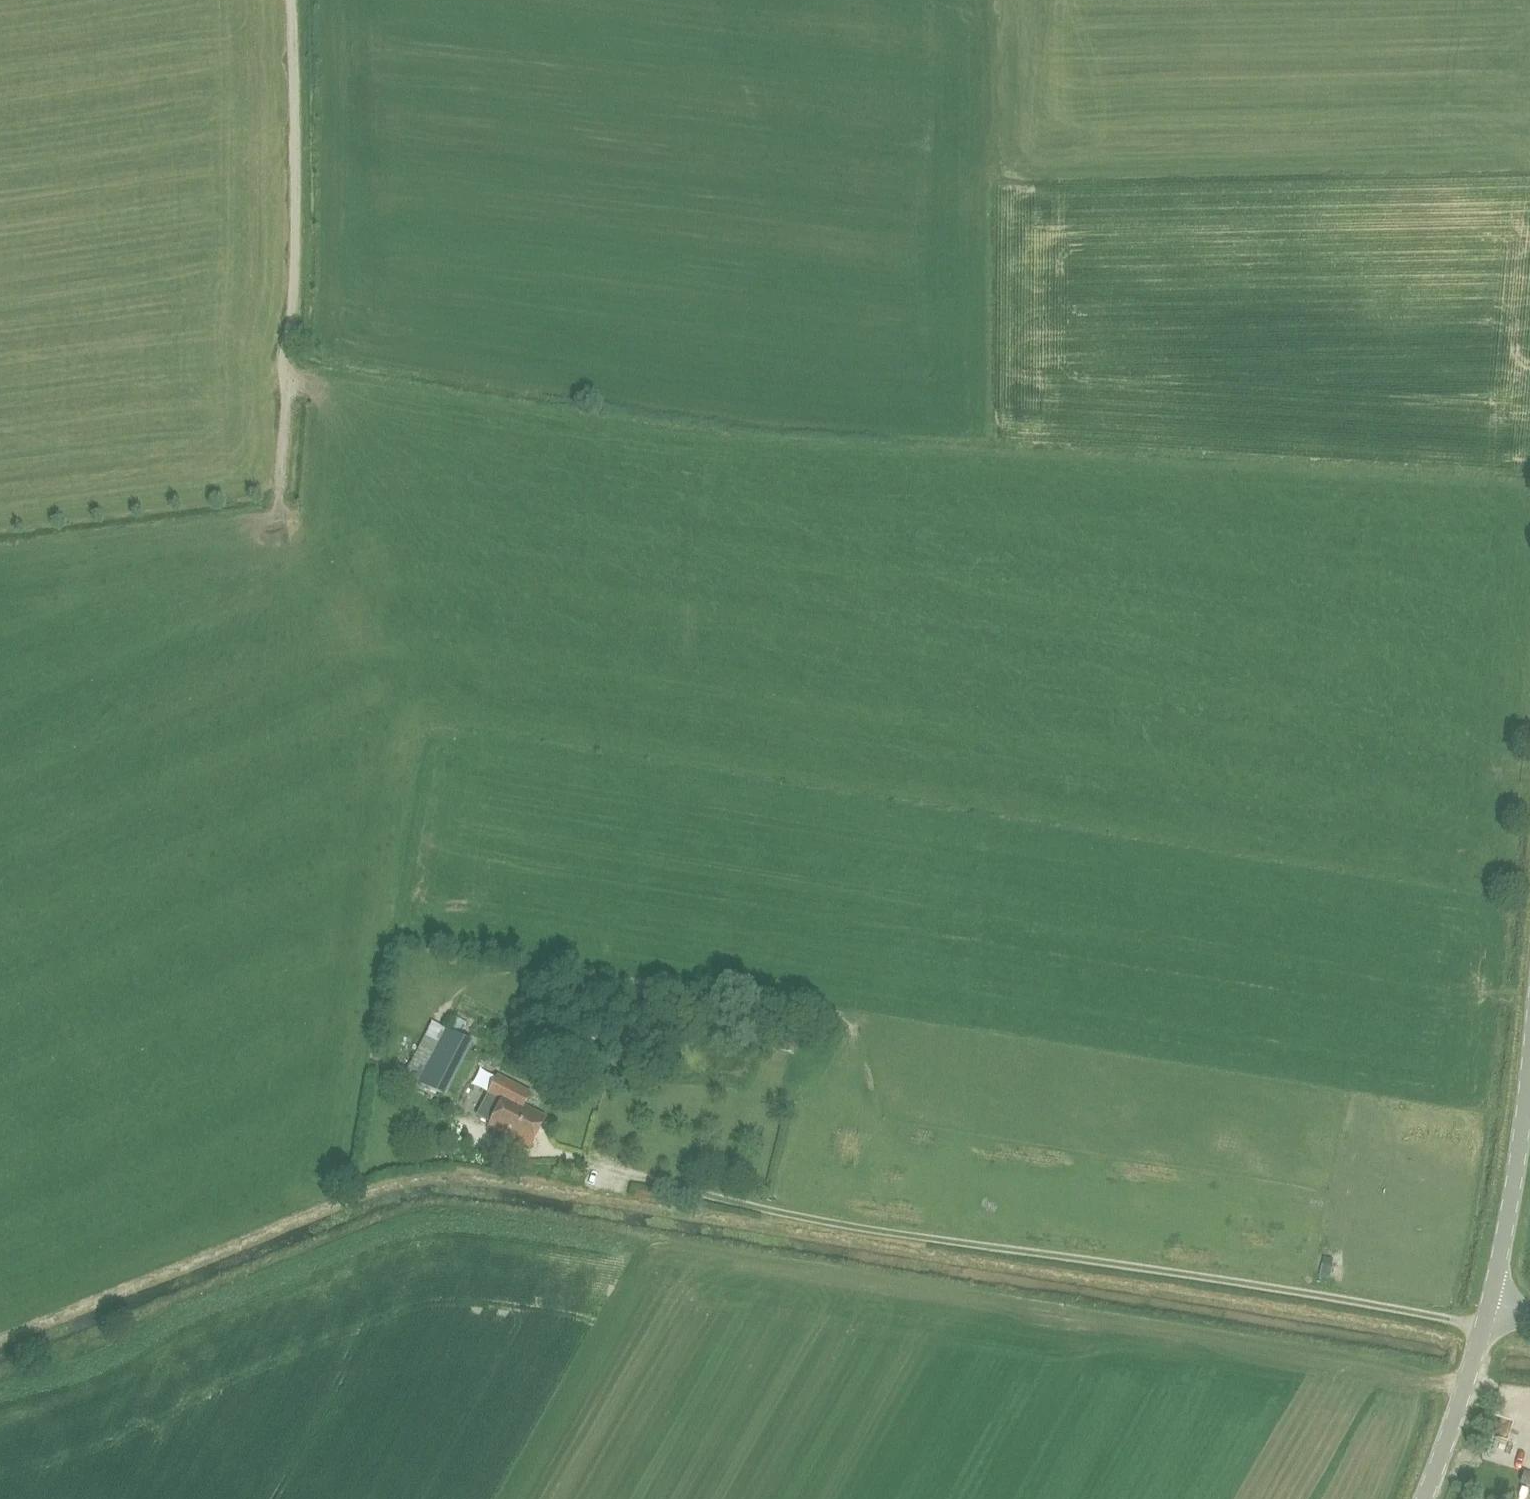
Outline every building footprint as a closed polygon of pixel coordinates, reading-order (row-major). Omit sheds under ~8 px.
[(405,1078),(446,1099),(475,1044),(461,1037),(468,1022),(455,1016),(447,1031),(436,1053),(422,1045),(405,1078)] [(505,1099),(490,1128),(530,1148),(545,1119),(505,1099)] [(1521,1483),(1529,1487),(1529,1475),(1525,1473),(1521,1483)] [(1462,1494),(1447,1488),(1443,1498),(1460,1498),(1462,1494)]
